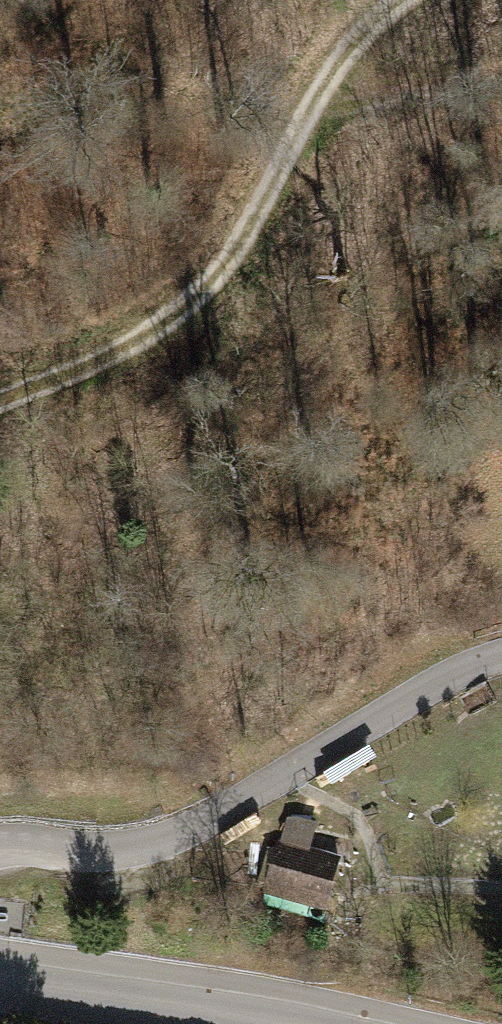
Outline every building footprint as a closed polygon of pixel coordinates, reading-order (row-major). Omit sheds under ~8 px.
[(350,857),(315,844),(324,818),(294,808),(262,897),(328,920),(350,857)]
